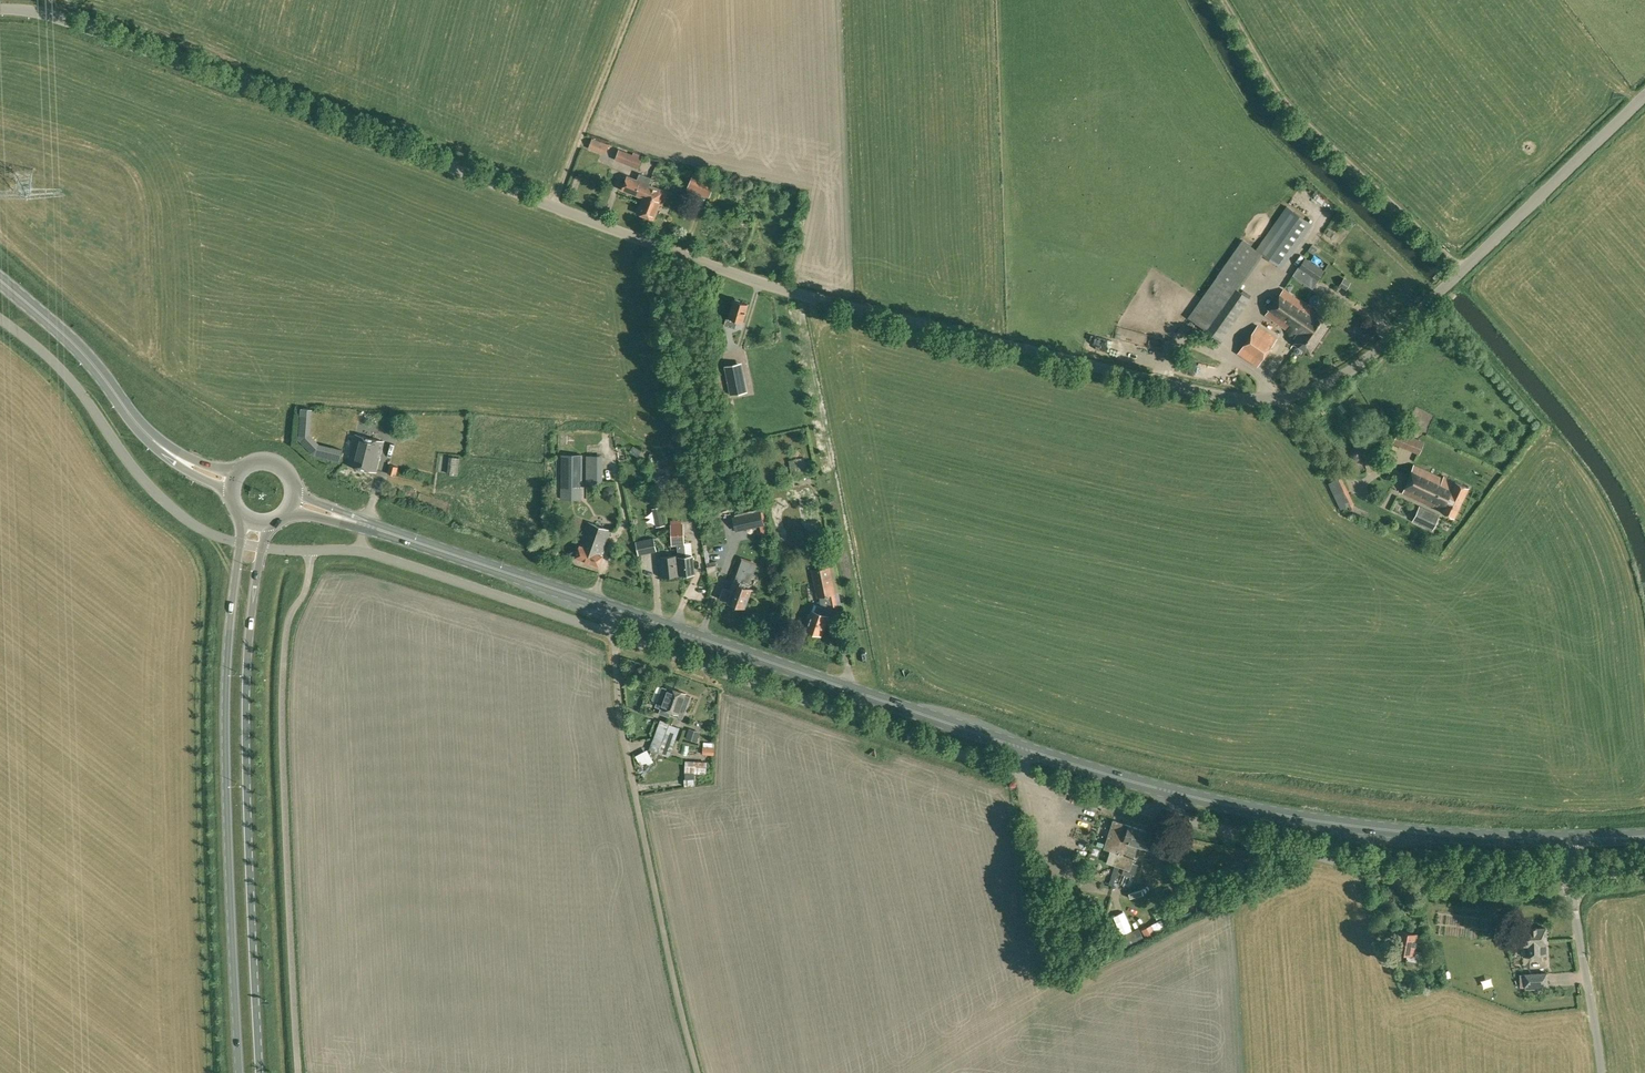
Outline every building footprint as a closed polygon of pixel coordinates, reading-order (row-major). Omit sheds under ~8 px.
[(588,148),(606,155),(609,144),(592,137),(588,148)] [(615,159),(638,168),(643,155),(634,151),(633,153),(619,148),(615,159)] [(693,172),(687,188),(709,197),(716,182),(693,172)] [(622,189),(643,197),(643,198),(649,184),(649,183),(651,177),(640,173),(637,179),(628,175),(622,189)] [(643,198),(643,197),(637,213),(653,219),(660,204),(662,205),(668,191),(649,184),(652,177),(651,177),(649,183),(649,184),(643,198)] [(1282,267),(1313,224),(1286,205),(1255,249),(1282,267)] [(1314,255),(1317,250),(1311,245),(1307,251),(1314,255)] [(1305,257),(1298,266),(1318,280),(1325,270),(1305,257)] [(1189,317),(1201,325),(1220,339),(1249,297),(1218,275),(1189,317)] [(1345,290),(1350,283),(1344,279),(1339,286),(1345,290)] [(1288,334),(1295,339),(1295,340),(1310,351),(1332,320),(1316,309),(1314,311),(1311,309),(1312,308),(1283,289),(1266,314),(1289,330),(1288,334)] [(737,319),(743,321),(748,304),(734,300),(729,317),(727,316),(725,324),(735,327),(737,319)] [(1238,353),(1257,366),(1277,337),(1258,324),(1238,353)] [(764,329),(764,345),(774,345),(774,329),(764,329)] [(742,362),(724,365),(730,395),(748,391),(742,362)] [(311,431),(315,406),(308,405),(304,430),(311,431)] [(339,410),(338,419),(353,420),(354,411),(339,410)] [(1398,429),(1393,442),(1419,454),(1425,440),(1398,429)] [(383,440),(355,433),(348,465),(376,472),(383,440)] [(339,461),(342,450),(331,447),(328,458),(339,461)] [(583,454),(561,454),(560,499),(582,499),(583,454)] [(603,455),(586,455),(586,484),(603,485),(603,455)] [(457,475),(460,458),(449,456),(446,474),(457,475)] [(804,457),(789,460),(792,478),(808,475),(804,457)] [(396,475),(398,466),(389,464),(387,473),(396,475)] [(1403,492),(1442,510),(1441,511),(1454,517),(1468,486),(1455,480),(1455,481),(1444,476),(1443,478),(1415,466),(1403,492)] [(1342,477),(1328,483),(1341,509),(1354,503),(1342,477)] [(1419,504),(1412,520),(1432,530),(1439,514),(1419,504)] [(660,506),(652,508),(654,517),(662,515),(660,506)] [(732,517),(735,530),(763,524),(760,510),(732,517)] [(611,530),(588,522),(575,557),(599,565),(603,555),(601,555),(611,530)] [(678,554),(680,575),(695,573),(693,555),(685,556),(684,545),(684,528),(671,529),(673,546),(677,546),(678,554)] [(636,540),(639,554),(657,550),(654,536),(636,540)] [(680,575),(678,554),(659,556),(661,576),(680,575)] [(744,568),(739,584),(735,582),(732,590),(724,587),(720,598),(745,607),(752,588),(748,587),(753,571),(753,572),(756,565),(746,562),(744,568)] [(707,566),(710,582),(718,580),(715,565),(707,566)] [(814,604),(812,610),(806,629),(821,634),(833,599),(834,606),(838,605),(831,575),(829,566),(811,570),(817,597),(820,597),(823,607),(814,604)] [(635,667),(631,661),(624,667),(628,673),(635,667)] [(675,691),(676,689),(668,686),(668,688),(663,686),(656,705),(661,707),(659,712),(667,715),(669,710),(671,710),(674,703),(672,703),(676,692),(675,691)] [(669,710),(667,715),(669,716),(670,713),(677,716),(678,713),(680,709),(685,711),(690,695),(685,694),(686,692),(676,689),(675,691),(676,692),(672,703),(674,703),(671,710),(669,710)] [(650,748),(657,750),(667,723),(659,721),(653,739),(656,739),(654,743),(652,742),(650,748)] [(667,723),(657,750),(664,753),(665,750),(671,752),(679,728),(667,723)] [(687,740),(695,743),(697,737),(689,734),(687,740)] [(702,755),(714,755),(715,748),(703,747),(702,755)] [(689,788),(698,788),(698,778),(709,779),(710,766),(690,765),(689,788)] [(1138,863),(1131,861),(1137,844),(1152,849),(1157,833),(1113,819),(1104,847),(1111,849),(1107,861),(1124,866),(1122,873),(1134,876),(1138,863)] [(1197,915),(1206,912),(1203,905),(1194,908),(1197,915)] [(1147,940),(1157,935),(1152,924),(1142,930),(1147,940)] [(1545,926),(1520,928),(1521,944),(1523,944),(1523,955),(1545,954),(1545,943),(1546,943),(1545,926)] [(1139,928),(1128,933),(1101,946),(1107,958),(1145,940),(1139,928)] [(1392,950),(1407,952),(1406,962),(1418,964),(1420,950),(1415,949),(1419,933),(1396,928),(1392,950)] [(1547,971),(1524,972),(1525,989),(1547,988),(1547,971)]
